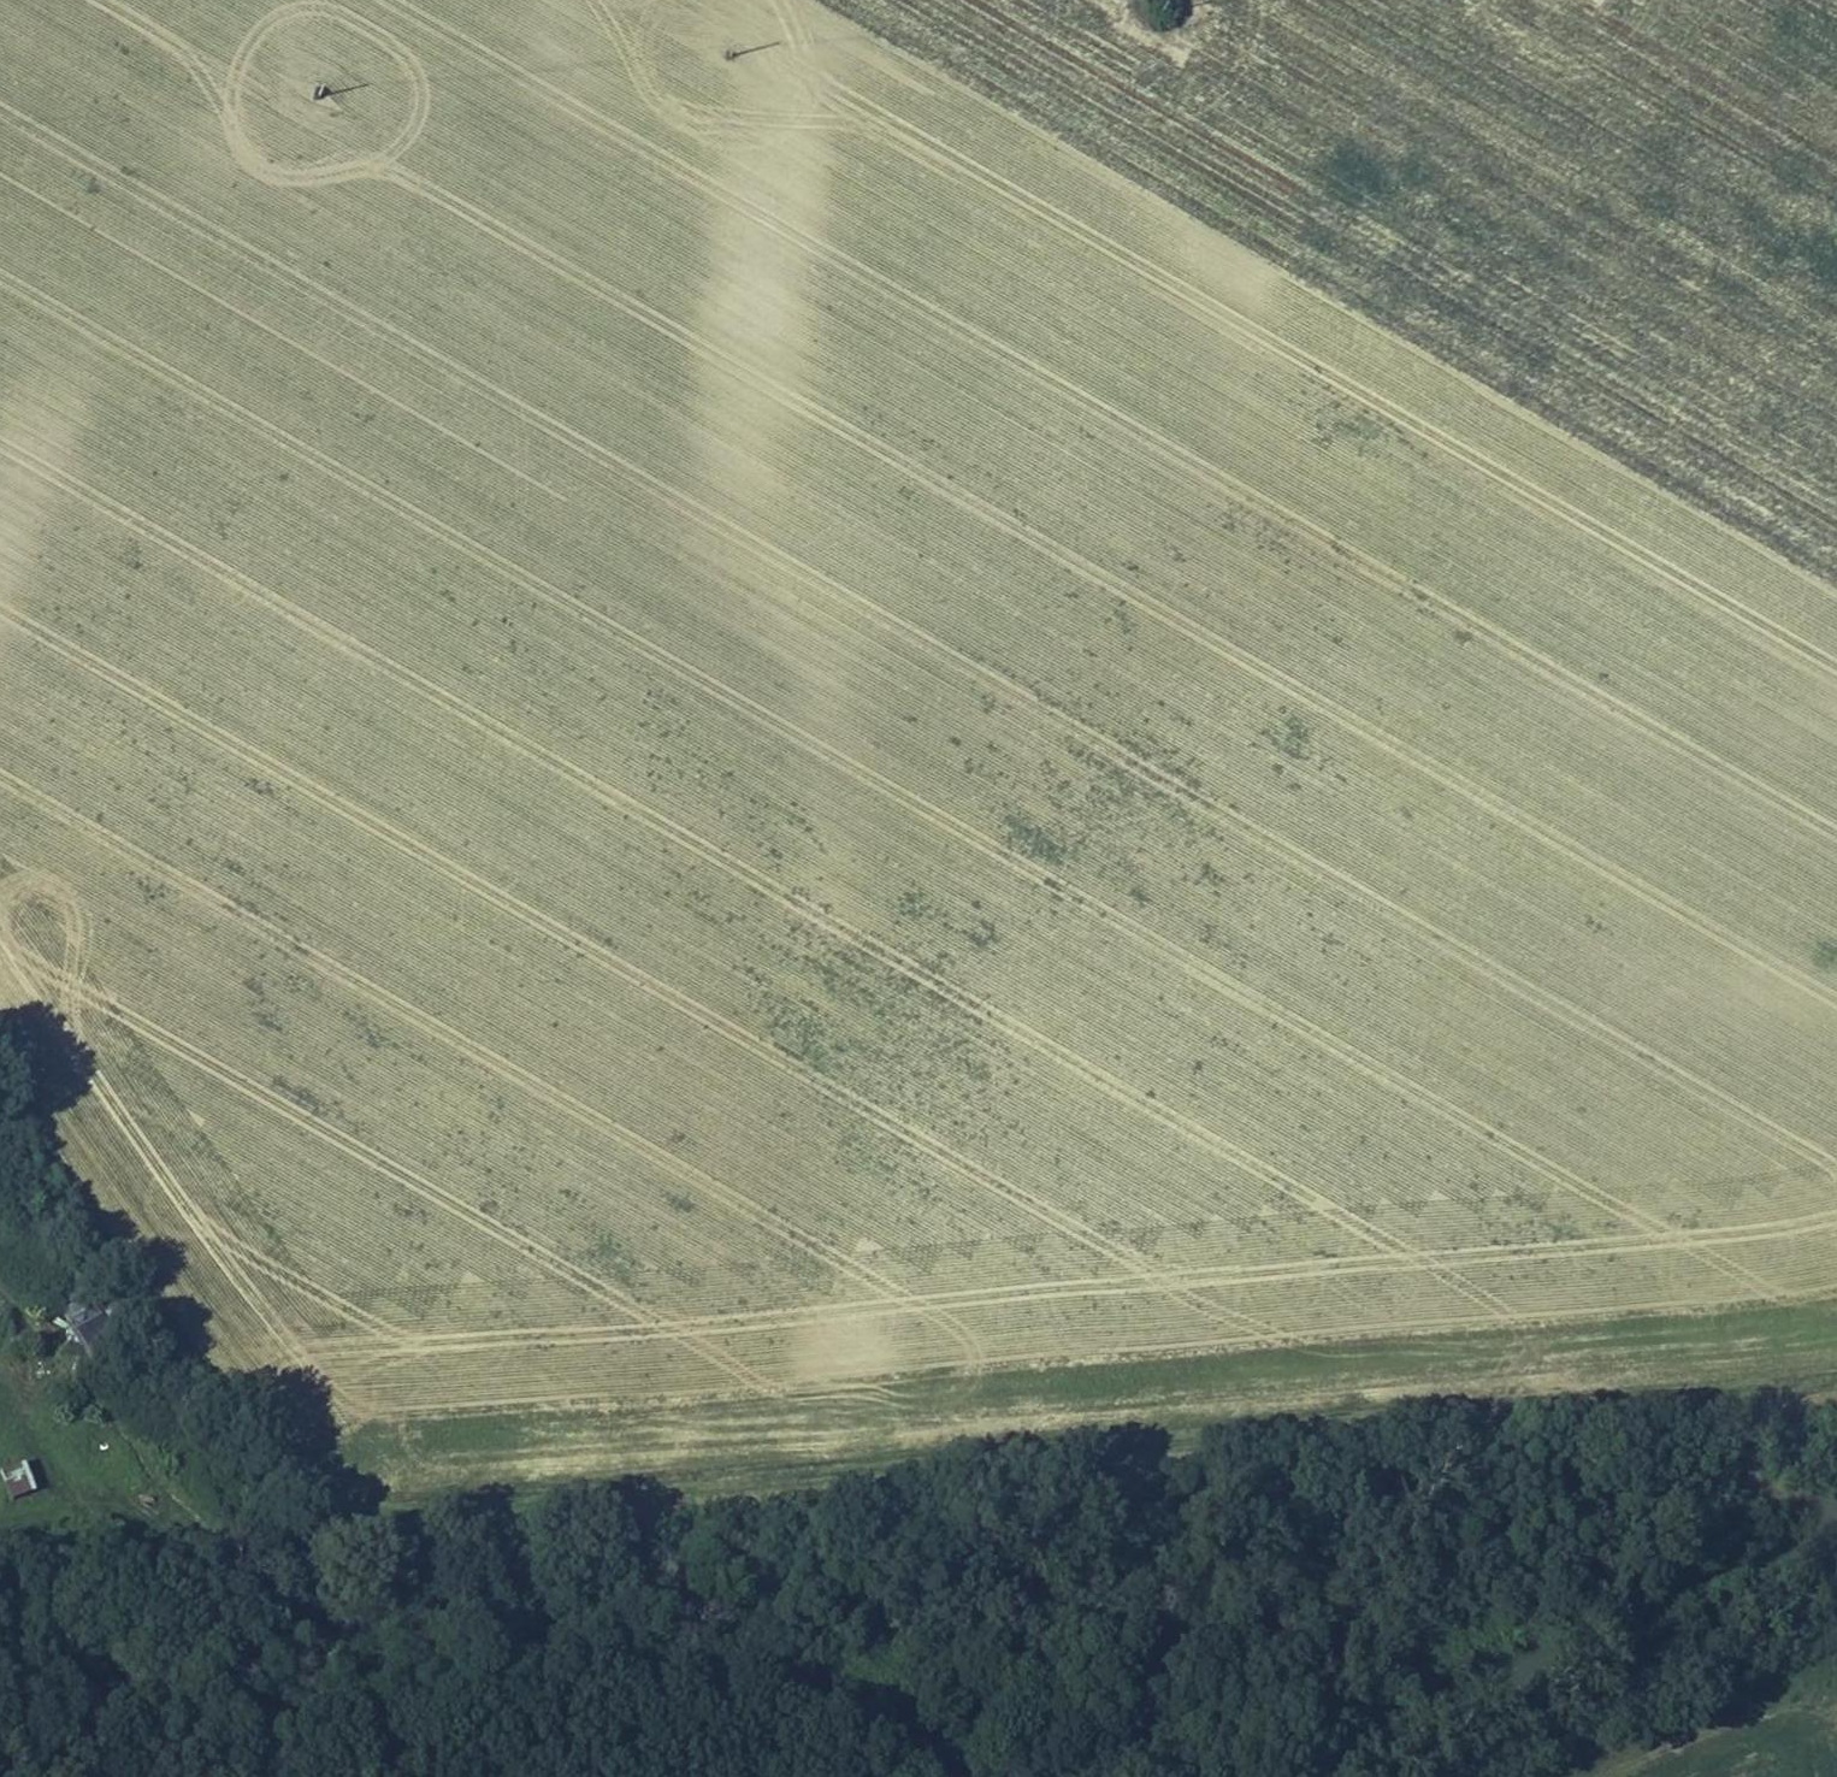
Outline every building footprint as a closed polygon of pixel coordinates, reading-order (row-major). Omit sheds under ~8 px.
[(35,1488),(24,1458),(0,1468),(0,1474),(9,1498),(35,1488)]
